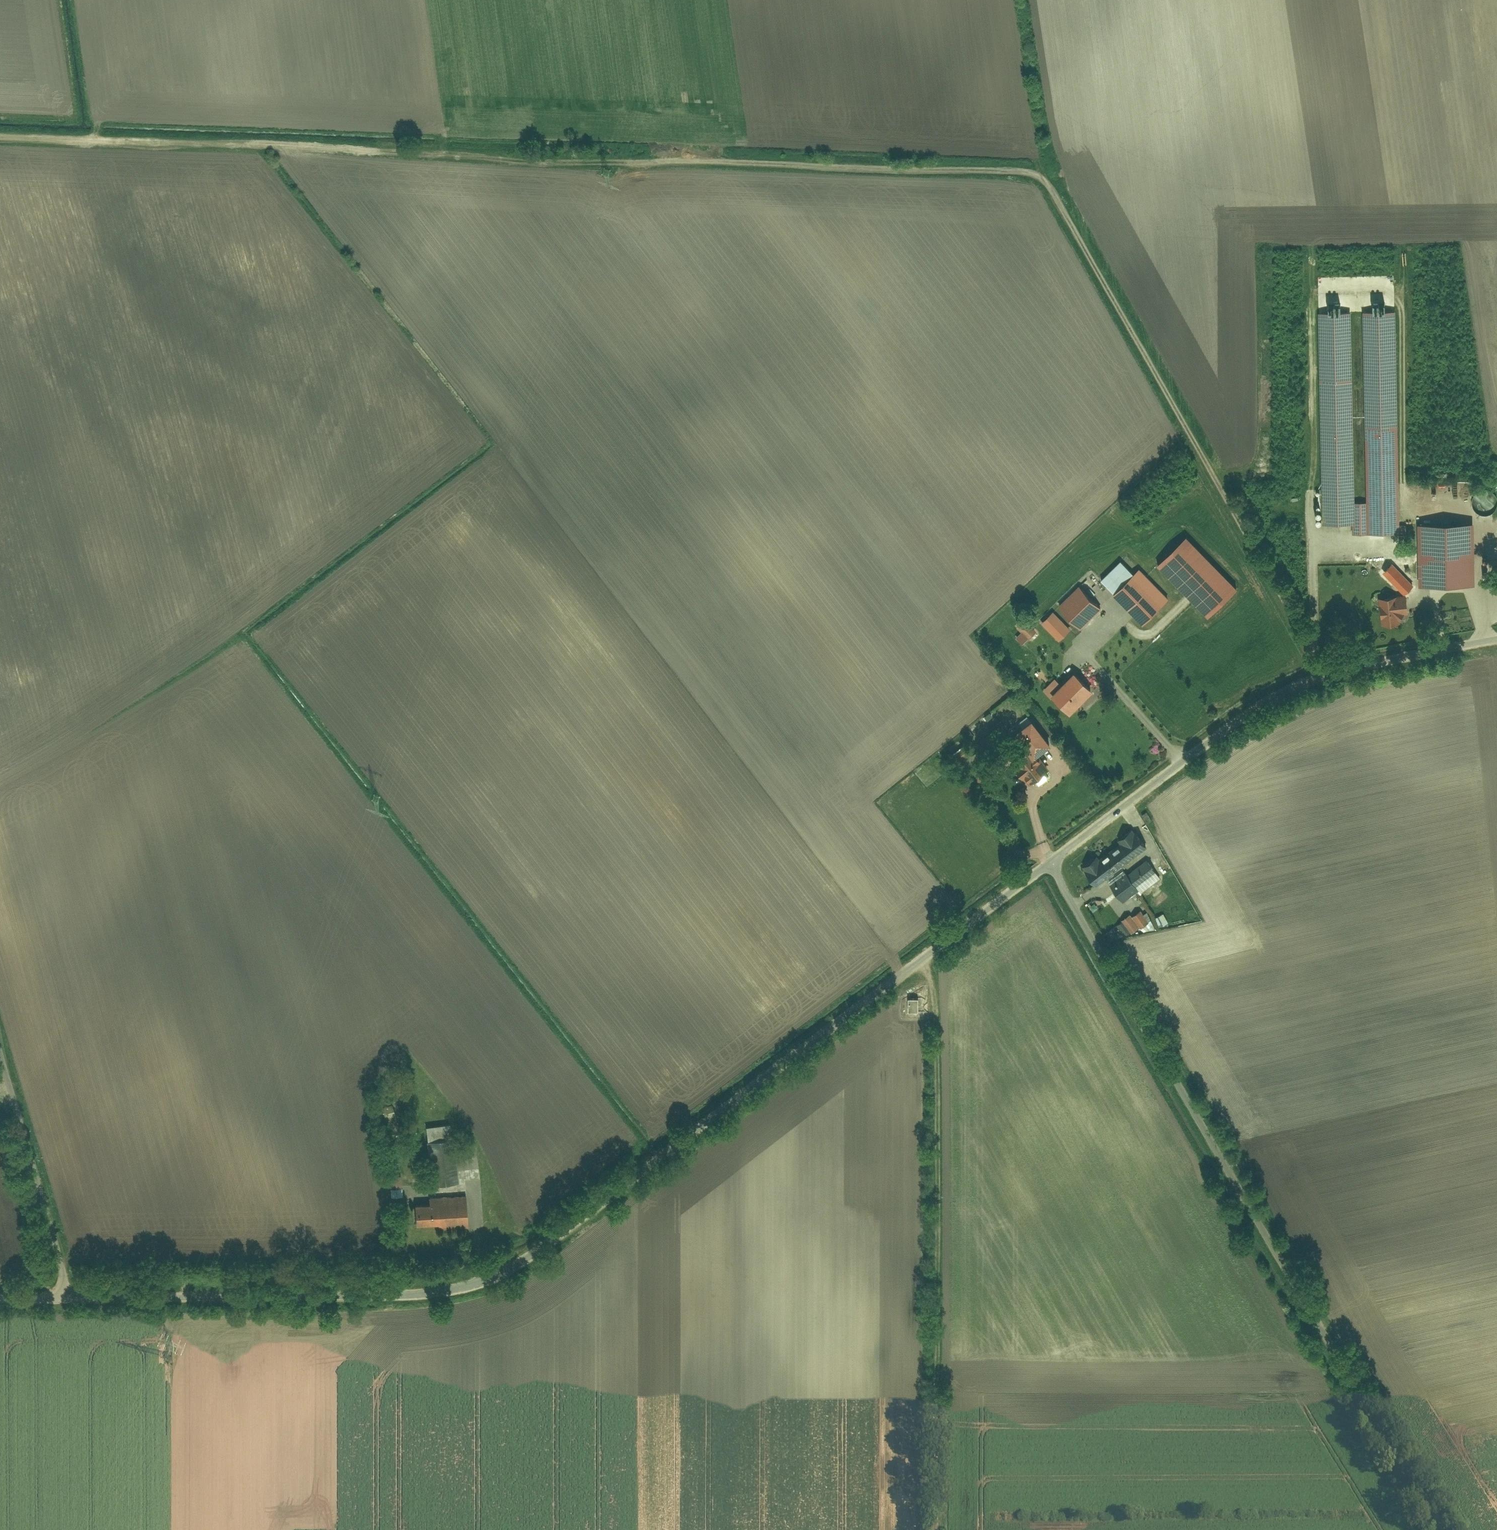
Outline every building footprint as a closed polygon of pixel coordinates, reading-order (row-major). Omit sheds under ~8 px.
[(1349,311),(1317,311),(1322,523),(1351,522),(1351,533),(1399,532),(1394,309),(1362,310),(1366,500),(1353,501),(1349,311)] [(1409,587),(1469,581),(1463,526),(1421,531),(1424,555),(1405,557),(1409,587)] [(1182,534),(1151,565),(1203,616),(1234,585),(1182,534)] [(1095,580),(1137,623),(1162,598),(1120,556),(1095,580)] [(1058,642),(1097,607),(1076,584),(1038,619),(1058,642)] [(1401,592),(1371,596),(1375,624),(1405,620),(1401,592)] [(1023,617),(1014,625),(1020,631),(1014,636),(1021,644),(1030,636),(1033,640),(1039,634),(1023,617)] [(1090,689),(1070,670),(1048,692),(1069,712),(1090,689)] [(1012,760),(1029,781),(1047,767),(1037,754),(1051,743),(1030,716),(1008,733),(1022,752),(1012,760)] [(983,768),(984,781),(992,781),(991,768),(983,768)] [(1129,828),(1077,868),(1091,886),(1098,881),(1118,907),(1155,878),(1138,856),(1146,850),(1129,828)] [(1139,908),(1116,922),(1124,935),(1147,921),(1139,908)] [(1163,913),(1155,917),(1159,926),(1168,922),(1163,913)] [(906,1011),(920,1011),(919,997),(906,997),(906,1011)] [(380,1106),(384,1117),(392,1114),(389,1103),(380,1106)] [(448,1123),(422,1126),(429,1184),(455,1181),(448,1123)] [(401,1195),(400,1175),(388,1176),(389,1196),(401,1195)] [(417,1226),(434,1224),(435,1231),(468,1228),(466,1194),(427,1197),(427,1204),(415,1205),(417,1226)]
